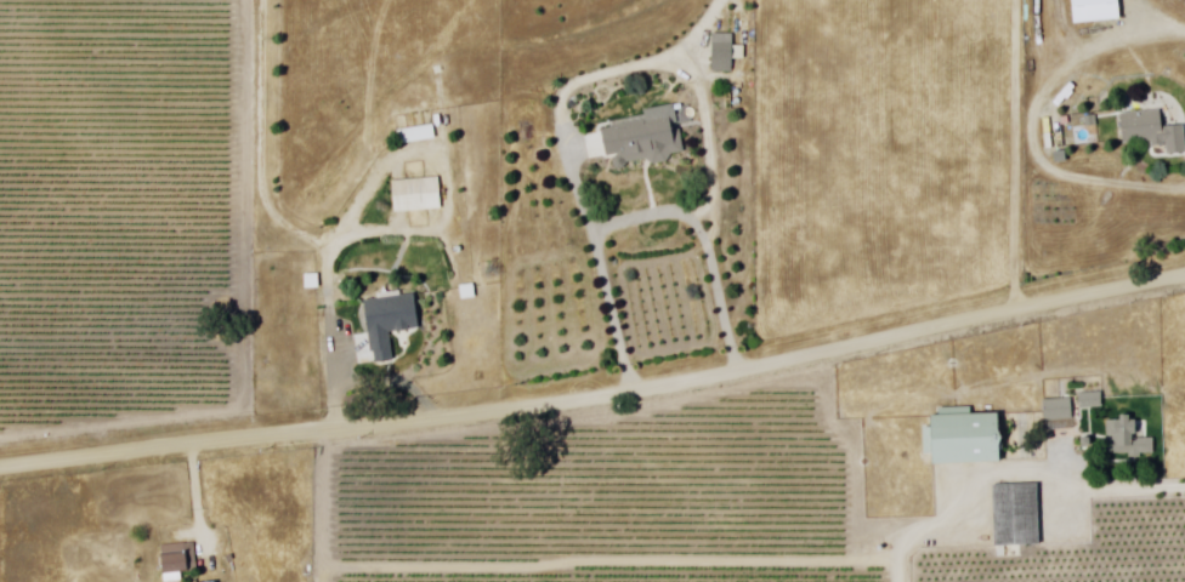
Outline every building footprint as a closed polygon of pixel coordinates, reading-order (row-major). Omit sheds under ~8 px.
[(1071,25),(1069,0),(1117,0),(1118,22),(1071,25)] [(714,34),(735,33),(736,47),(745,47),(745,58),(735,58),(735,72),(714,72),(714,34)] [(1164,127),(1184,126),(1184,152),(1169,153),(1168,147),(1156,148),(1155,141),(1126,143),(1122,115),(1162,112),(1164,127)] [(1087,122),(1085,113),(1098,113),(1099,122),(1087,122)] [(602,129),(607,156),(618,154),(619,155),(614,160),(623,166),(629,161),(648,158),(651,161),(670,160),(673,153),(685,152),(682,129),(673,131),(670,116),(648,121),(647,114),(612,122),(613,129),(602,129)] [(398,129),(436,124),(437,141),(401,146),(398,129)] [(1055,159),(1055,148),(1066,147),(1067,158),(1055,159)] [(393,181),(441,177),(443,209),(397,212),(393,181)] [(306,274),(321,275),(319,290),(305,289),(306,274)] [(463,286),(476,284),(478,298),(464,301),(463,286)] [(365,302),(372,336),(358,338),(364,369),(396,363),(391,333),(421,329),(415,292),(365,302)] [(1045,401),(1075,400),(1075,420),(1045,420),(1045,401)] [(934,417),(934,429),(925,429),(926,456),(935,456),(935,467),(1003,464),(1002,415),(973,416),(971,407),(942,409),(942,417),(934,417)] [(1110,422),(1123,422),(1123,416),(1132,416),(1132,423),(1138,423),(1138,439),(1156,438),(1156,452),(1143,453),(1143,457),(1129,457),(1129,453),(1111,453),(1110,422)] [(996,487),(1041,486),(1042,547),(996,548),(996,487)] [(166,581),(183,581),(183,572),(200,571),(198,542),(164,544),(166,581)]
